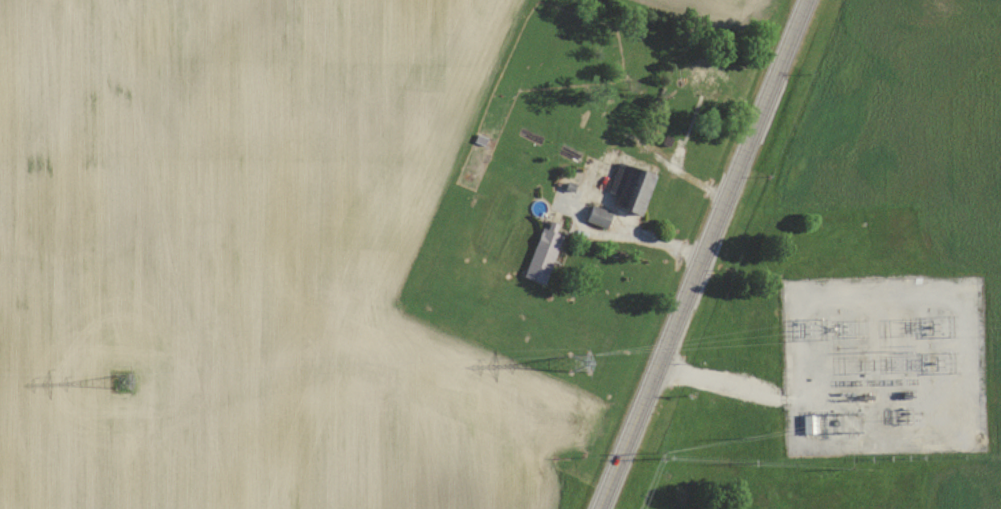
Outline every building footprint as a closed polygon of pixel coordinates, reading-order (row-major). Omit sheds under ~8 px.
[(617,210),(638,217),(652,176),(616,163),(601,207),(591,203),(585,221),(611,229),(617,210)] [(524,276),(543,283),(560,236),(541,229),(524,276)] [(803,434),(818,433),(816,413),(801,414),(803,434)]
